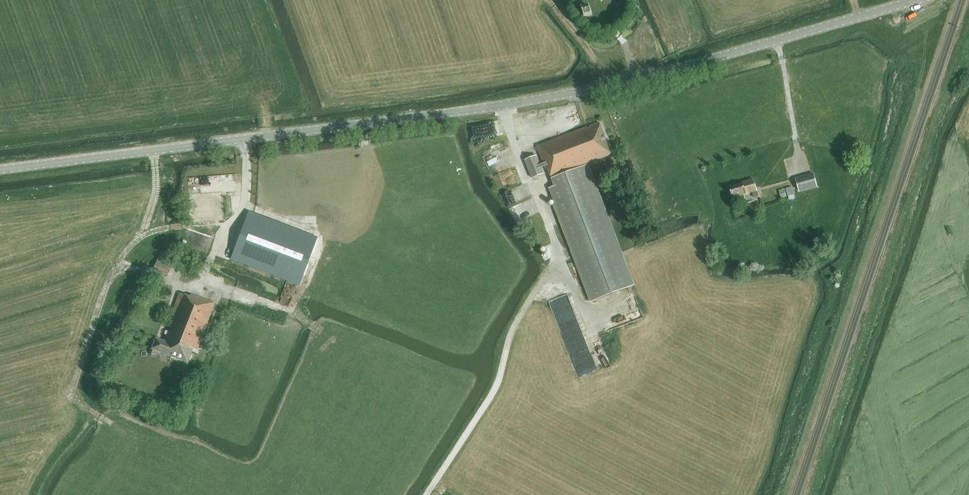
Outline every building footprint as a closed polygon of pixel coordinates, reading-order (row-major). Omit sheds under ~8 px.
[(584,17),(592,15),(590,7),(582,9),(584,17)] [(581,125),(579,113),(569,115),(572,127),(581,125)] [(587,127),(537,146),(546,170),(548,169),(554,186),(549,188),(593,301),(633,285),(589,173),(585,174),(582,166),(611,155),(599,123),(589,126),(590,128),(588,129),(587,127)] [(532,179),(544,174),(536,156),(525,160),(532,179)] [(799,191),(817,187),(813,173),(796,178),(799,191)] [(758,196),(757,191),(754,179),(729,186),(732,198),(752,192),(753,197),(758,196)] [(797,207),(791,187),(786,189),(789,200),(792,208),(797,207)] [(248,212),(231,259),(299,284),(317,237),(249,211),(248,212)] [(167,276),(172,264),(158,257),(153,269),(167,276)] [(197,350),(214,303),(190,294),(190,296),(179,293),(171,315),(173,316),(167,332),(168,333),(165,342),(155,338),(151,349),(187,362),(192,349),(197,350)]
